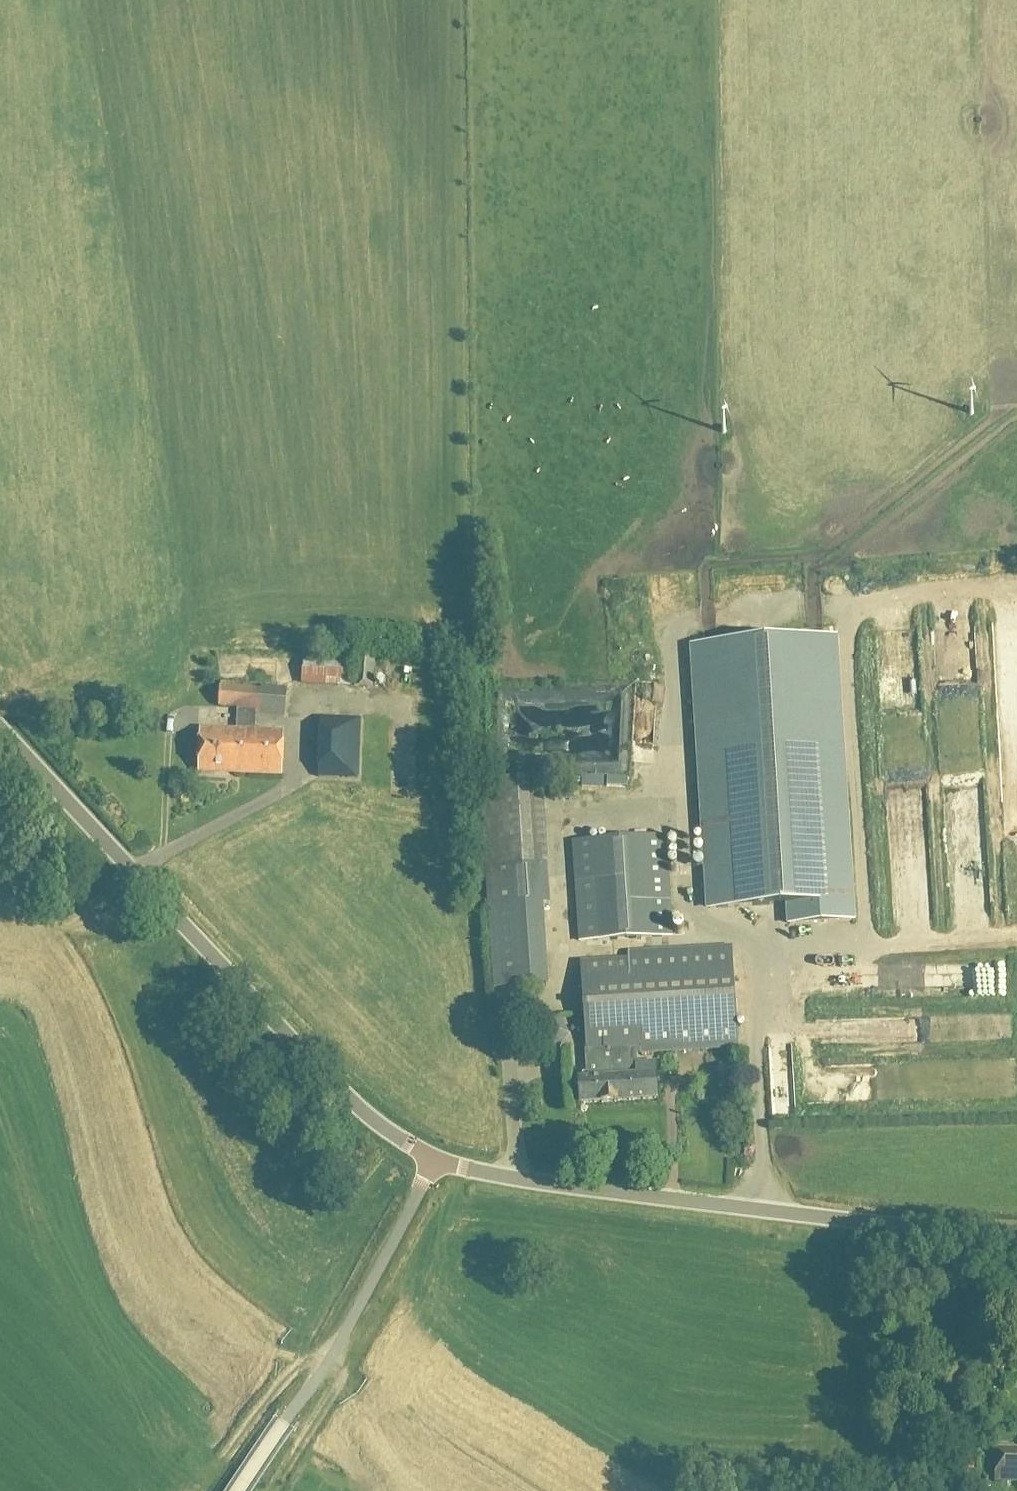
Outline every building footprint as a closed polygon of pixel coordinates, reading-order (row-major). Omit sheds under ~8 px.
[(790,923),(852,920),(834,637),(694,645),(710,908),(788,903),(790,923)] [(354,653),(304,650),(302,683),(352,686),(354,653)] [(220,654),(219,663),(245,664),(245,654),(220,654)] [(374,687),(376,656),(356,654),(354,686),(374,687)] [(632,687),(637,712),(654,709),(650,684),(632,687)] [(285,714),(286,688),(220,685),(219,707),(238,708),(237,731),(200,730),(198,770),(282,774),(284,732),(255,731),(255,713),(285,714)] [(880,696),(879,711),(916,713),(917,698),(880,696)] [(520,710),(521,730),(567,728),(568,744),(605,742),(604,726),(586,727),(585,702),(570,703),(570,707),(520,710)] [(362,720),(318,718),(316,773),(361,775),(362,720)] [(649,762),(650,740),(632,739),(632,762),(649,762)] [(405,788),(410,762),(402,761),(400,771),(392,769),(389,785),(405,788)] [(892,776),(895,791),(914,788),(912,773),(892,776)] [(543,778),(483,782),(496,988),(549,985),(544,905),(551,904),(543,778)] [(580,789),(622,790),(622,779),(580,778),(580,789)] [(951,829),(953,870),(977,869),(976,828),(951,829)] [(578,942),(674,935),(667,833),(572,840),(578,942)] [(612,1055),(637,1053),(738,1046),(731,947),(630,954),(631,960),(582,963),(589,1072),(583,1073),(583,1078),(579,1078),(581,1103),(614,1100),(612,1055)] [(943,1036),(941,1016),(928,1017),(929,1024),(913,1026),(914,1039),(943,1036)] [(638,1064),(637,1053),(612,1055),(614,1100),(658,1098),(655,1063),(638,1064)] [(843,1077),(843,1067),(819,1066),(817,1096),(865,1098),(866,1078),(843,1077)] [(995,1447),(993,1481),(1016,1482),(1016,1447),(995,1447)]
